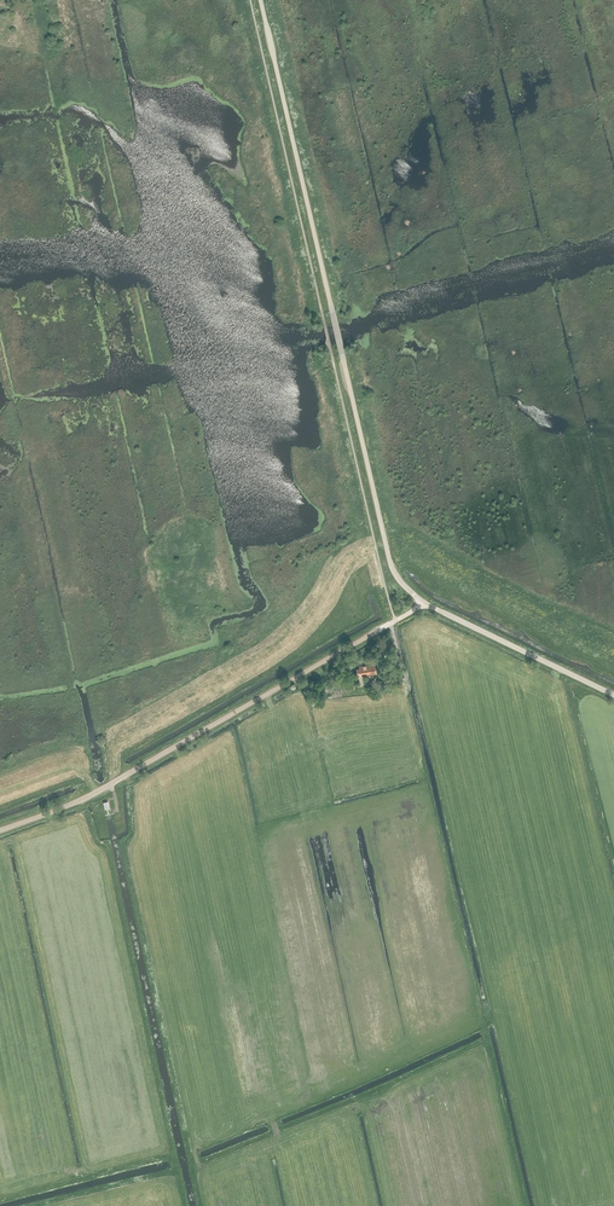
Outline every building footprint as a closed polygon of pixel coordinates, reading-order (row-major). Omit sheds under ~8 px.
[(367,676),(376,674),(375,665),(360,667),(360,669),(357,669),(358,675),(366,674),(367,676)]
